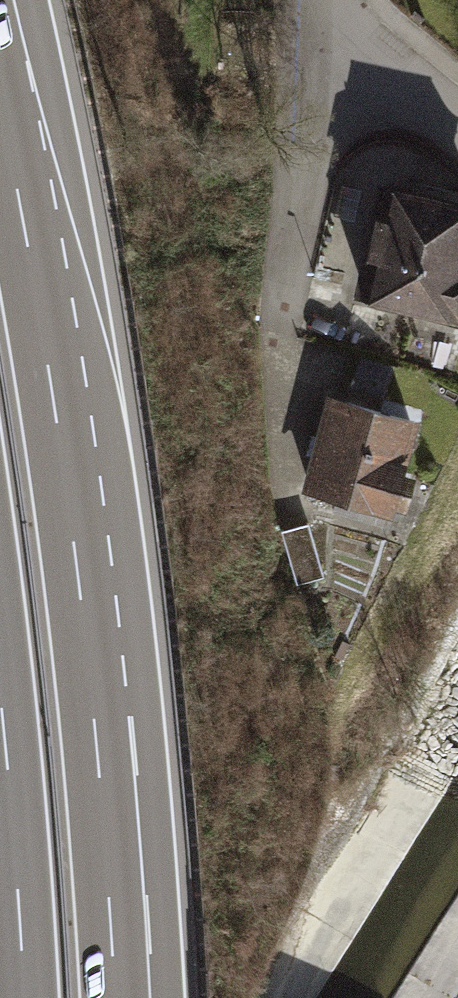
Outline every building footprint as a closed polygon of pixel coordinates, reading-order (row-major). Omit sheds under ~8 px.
[(385,189),(362,287),(412,298),(419,305),(428,308),(438,309),(444,306),(456,308),(457,301),(457,206),(385,189)] [(308,487),(386,507),(409,419),(332,399),(322,438),(311,435),(307,452),(316,454),(308,487)] [(308,523),(282,530),(298,583),(324,575),(308,523)]
